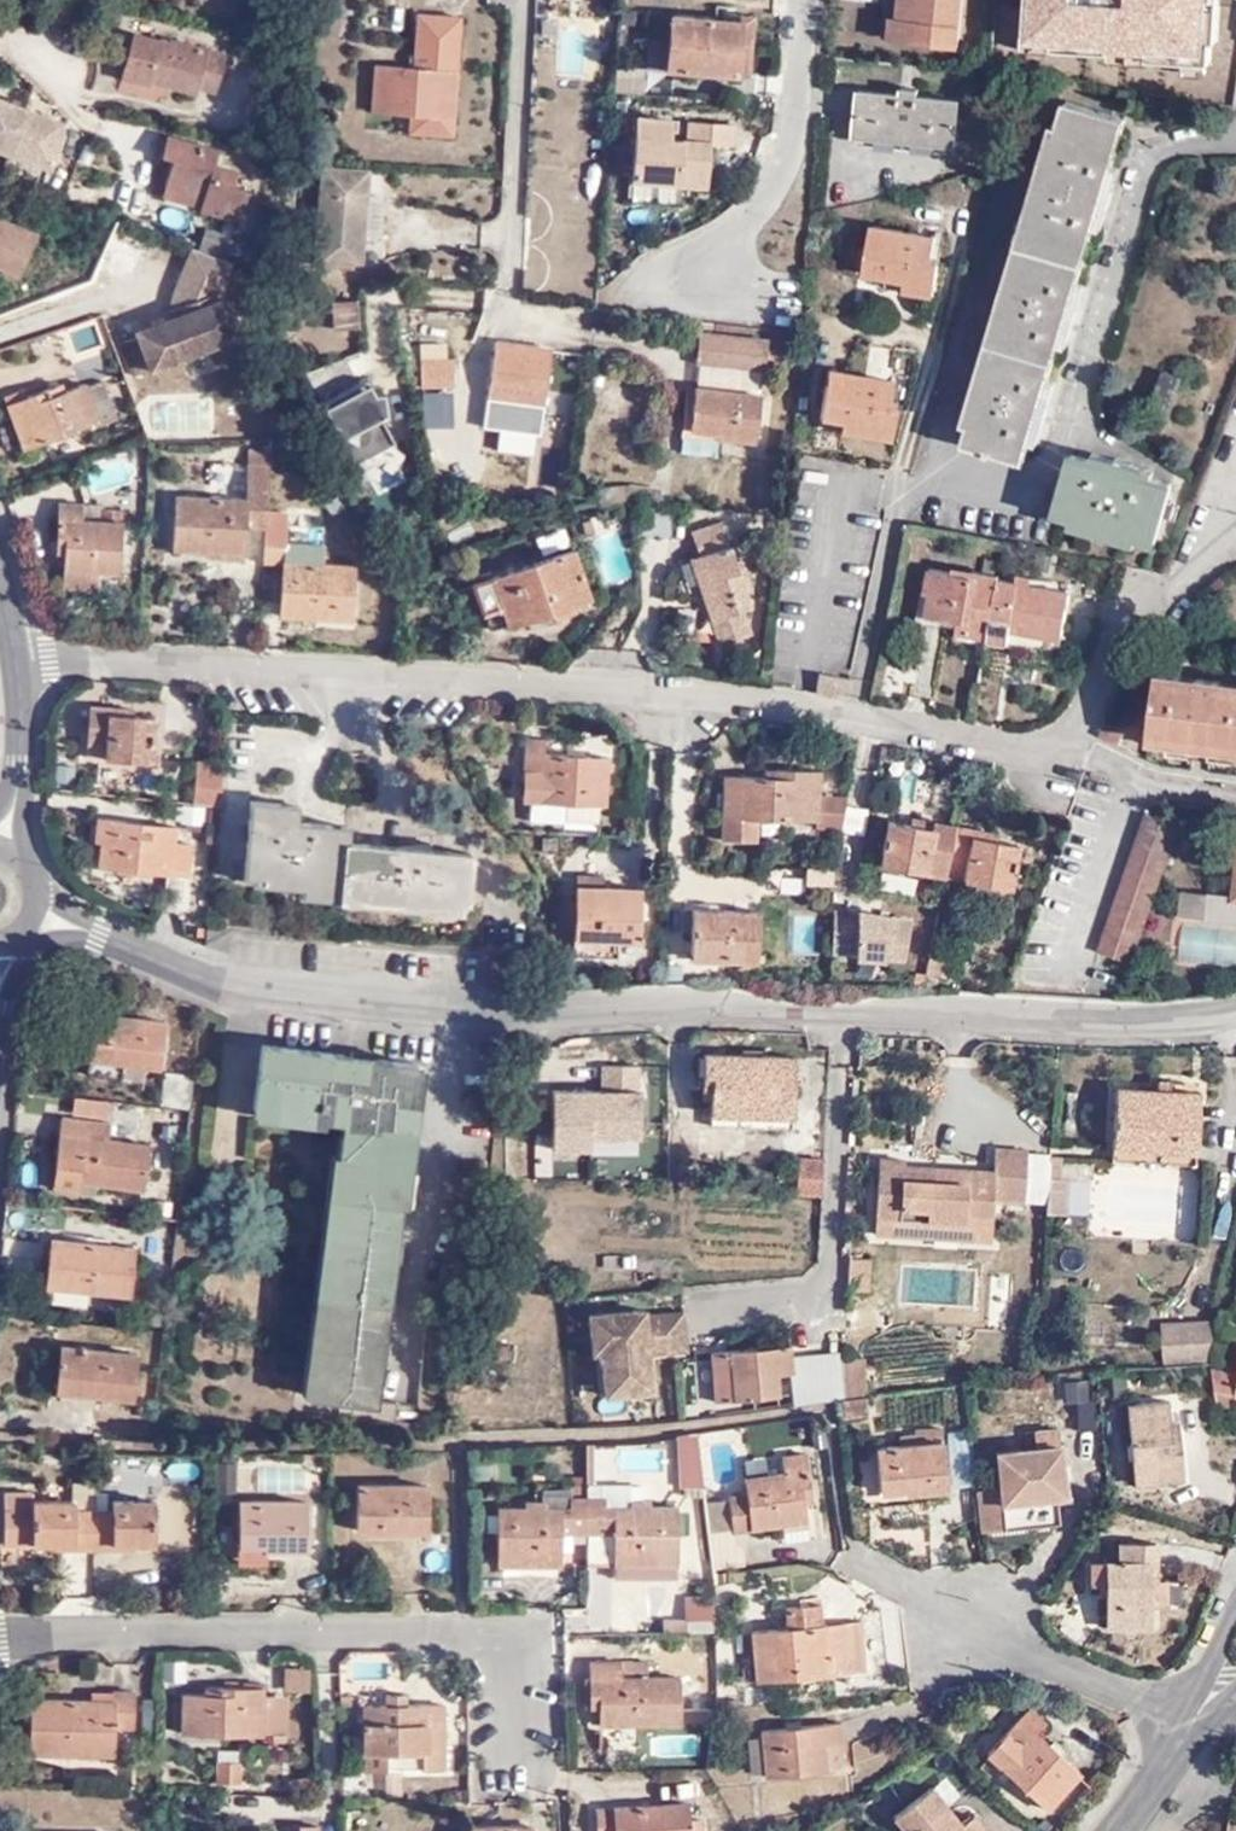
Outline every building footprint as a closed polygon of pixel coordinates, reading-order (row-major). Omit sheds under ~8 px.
[(898,19),(889,18),(888,41),(956,49),(961,0),(899,0),(898,19)] [(1030,29),(1023,29),(1022,51),(1053,52),(1053,48),(1109,52),(1110,52),(1110,49),(1148,51),(1148,59),(1149,59),(1185,61),(1205,63),(1210,63),(1211,42),(1216,42),(1219,0),(1032,0),(1030,29)] [(416,50),(457,52),(461,15),(419,11),(416,50)] [(736,74),(740,21),(661,14),(648,34),(646,67),(736,74)] [(603,74),(602,16),(562,16),(563,75),(603,74)] [(749,22),(740,21),(736,74),(745,75),(749,22)] [(225,53),(168,37),(166,42),(132,32),(120,76),(147,84),(149,79),(193,92),(195,86),(213,91),(225,53)] [(1110,52),(1109,52),(1108,62),(1148,64),(1149,59),(1148,59),(1148,51),(1110,49),(1110,52)] [(452,115),(457,52),(416,50),(415,64),(375,62),(372,108),(409,110),(452,115)] [(1185,74),(1204,76),(1205,63),(1185,61),(1185,74)] [(917,97),(897,95),(897,103),(858,98),(854,138),(952,148),(955,108),(916,104),(917,97)] [(25,106),(0,97),(0,148),(8,151),(25,106)] [(61,130),(59,118),(25,106),(8,151),(48,166),(61,130)] [(1119,126),(1061,107),(964,441),(1022,459),(1034,419),(1043,422),(1049,405),(1039,400),(1064,320),(1071,323),(1077,306),(1068,304),(1097,204),(1106,206),(1111,188),(1102,185),(1119,126)] [(452,115),(409,110),(407,128),(450,131),(452,115)] [(733,123),(687,120),(686,140),(670,138),(672,115),(636,113),(631,176),(675,180),(675,185),(703,187),(708,145),(731,147),(733,123)] [(217,147),(167,134),(160,156),(171,159),(163,186),(203,196),(199,210),(236,219),(245,188),(232,185),(236,169),(213,164),(217,147)] [(321,162),(319,187),(363,190),(365,164),(321,162)] [(359,257),(360,238),(362,211),(363,190),(319,187),(315,261),(339,262),(339,256),(359,257)] [(362,211),(360,238),(378,239),(379,212),(362,211)] [(0,215),(0,263),(18,271),(36,231),(0,215)] [(906,277),(904,286),(932,289),(938,259),(929,257),(933,231),(871,222),(863,271),(884,274),(906,277)] [(229,264),(186,247),(163,300),(167,309),(180,304),(183,314),(172,318),(133,334),(134,336),(119,342),(133,374),(237,333),(219,288),(229,264)] [(883,282),(904,286),(906,277),(884,274),(883,282)] [(357,295),(329,298),(331,327),(359,325),(357,295)] [(180,304),(167,309),(172,318),(183,314),(180,304)] [(702,337),(769,345),(769,340),(704,331),(702,337)] [(765,369),(769,345),(702,337),(699,360),(765,369)] [(551,348),(494,340),(487,394),(544,401),(547,374),(572,377),(574,365),(549,361),(551,348)] [(455,354),(422,353),(421,380),(454,382),(455,354)] [(865,421),(864,431),(889,435),(893,404),(887,402),(891,377),(829,367),(820,414),(840,418),(865,421)] [(53,385),(50,379),(24,387),(20,381),(3,387),(25,446),(101,420),(100,417),(118,411),(103,369),(62,381),(53,385)] [(365,374),(321,399),(347,447),(361,440),(356,428),(386,411),(365,374)] [(1178,379),(1160,374),(1149,413),(1167,419),(1178,379)] [(60,376),(50,379),(53,385),(62,381),(60,376)] [(759,393),(693,385),(688,426),(716,429),(716,434),(752,438),(759,393)] [(356,428),(361,440),(392,422),(386,411),(356,428)] [(839,428),(864,431),(865,421),(840,418),(839,428)] [(1129,463),(1114,458),(1111,466),(1071,454),(1054,513),(1150,541),(1168,483),(1126,471),(1129,463)] [(246,522),(265,524),(268,464),(249,464),(247,497),(174,494),(172,546),(244,551),(246,522)] [(67,538),(67,548),(63,583),(97,585),(97,570),(117,571),(122,519),(81,515),(83,499),(61,497),(58,537),(67,538)] [(710,569),(702,573),(712,608),(722,635),(754,625),(747,601),(753,599),(726,512),(695,522),(701,542),(710,569)] [(265,524),(263,558),(280,559),(281,543),(283,524),(265,524)] [(56,547),(67,548),(67,538),(58,537),(56,547)] [(694,544),(702,573),(710,569),(701,542),(694,544)] [(281,543),(280,559),(321,563),(323,545),(281,543)] [(547,599),(549,609),(550,613),(572,606),(570,601),(586,594),(568,544),(474,581),(471,577),(455,583),(457,587),(453,589),(467,628),(506,614),(547,599)] [(321,563),(280,559),(276,610),(350,617),(354,565),(321,563)] [(994,579),(995,573),(965,566),(964,570),(924,563),(921,587),(926,588),(922,611),(965,619),(963,629),(982,633),(994,579)] [(982,633),(981,637),(1003,641),(1007,626),(1055,637),(1063,593),(994,579),(982,633)] [(509,623),(549,609),(547,599),(506,614),(509,623)] [(821,669),(821,689),(850,690),(850,670),(821,669)] [(1153,673),(1146,738),(1235,747),(1235,682),(1153,673)] [(107,707),(107,703),(87,701),(82,747),(147,755),(151,712),(127,709),(107,707)] [(521,798),(529,798),(564,800),(604,802),(605,755),(539,752),(540,739),(523,737),(521,798)] [(215,801),(221,758),(191,755),(187,798),(215,801)] [(819,829),(840,829),(847,797),(820,797),(821,773),(777,772),(776,778),(767,779),(728,778),(727,841),(762,843),(761,819),(819,821),(819,829)] [(564,800),(529,798),(529,818),(564,819),(564,800)] [(345,828),(294,822),(281,820),(283,804),(251,799),(243,881),(380,895),(379,905),(456,913),(458,903),(463,905),(464,858),(344,842),(345,828)] [(281,820),(294,822),(296,805),(283,804),(281,820)] [(172,818),(93,809),(92,833),(98,834),(96,857),(182,868),(186,835),(170,833),(172,818)] [(1093,952),(1125,962),(1171,824),(1139,814),(1093,952)] [(927,860),(944,863),(952,827),(909,818),(907,825),(888,821),(877,864),(925,874),(927,860)] [(952,827),(944,863),(961,867),(958,881),(1007,890),(1016,848),(995,843),(997,836),(952,827)] [(1234,840),(1228,898),(1203,895),(1200,923),(1235,926),(1235,841),(1234,840)] [(642,887),(579,884),(576,952),(621,955),(621,939),(640,942),(642,887)] [(727,951),(727,958),(760,959),(758,909),(695,908),(695,949),(727,951)] [(853,958),(903,959),(910,918),(855,909),(832,908),(830,952),(854,954),(853,958)] [(696,957),(727,958),(727,951),(695,949),(696,957)] [(925,956),(918,988),(928,989),(929,980),(935,981),(938,958),(925,956)] [(157,1057),(162,1011),(93,1003),(87,1067),(144,1072),(146,1056),(157,1057)] [(303,1392),(368,1401),(386,1278),(416,1062),(260,1041),(251,1106),(341,1118),(329,1214),(303,1392)] [(714,1082),(713,1105),(794,1106),(796,1048),(707,1046),(706,1080),(714,1082)] [(599,1057),(599,1077),(552,1078),(553,1147),(594,1146),(594,1134),(644,1133),(643,1056),(599,1057)] [(190,1099),(192,1067),(164,1064),(161,1096),(178,1098),(190,1099)] [(1118,1083),(1114,1142),(1198,1145),(1200,1088),(1118,1083)] [(178,1098),(161,1096),(160,1110),(176,1112),(178,1098)] [(794,1106),(713,1105),(713,1116),(794,1118),(794,1106)] [(68,1109),(65,1146),(102,1149),(101,1165),(153,1170),(156,1128),(100,1124),(101,1113),(68,1109)] [(1198,1145),(1114,1142),(1113,1160),(1196,1165),(1198,1145)] [(933,1180),(933,1165),(906,1164),(903,1158),(879,1157),(876,1215),(928,1217),(929,1234),(966,1236),(968,1213),(997,1215),(998,1197),(1028,1197),(1031,1146),(995,1144),(994,1168),(969,1167),(966,1182),(933,1180)] [(102,1149),(65,1146),(63,1165),(101,1169),(101,1165),(102,1149)] [(1067,1155),(1053,1155),(1050,1211),(1071,1211),(1073,1177),(1067,1177),(1067,1155)] [(820,1197),(822,1159),(795,1157),(795,1196),(820,1197)] [(1094,1236),(1193,1242),(1197,1171),(1086,1164),(1083,1206),(1096,1206),(1094,1236)] [(969,1167),(933,1165),(933,1180),(966,1182),(969,1167)] [(996,1237),(997,1215),(968,1213),(966,1236),(996,1237)] [(928,1217),(876,1215),(875,1231),(929,1234),(928,1217)] [(54,1228),(50,1276),(89,1280),(131,1284),(136,1238),(54,1228)] [(850,1253),(848,1286),(872,1287),(874,1254),(850,1253)] [(89,1280),(50,1276),(49,1287),(88,1291),(89,1280)] [(688,1338),(684,1299),(647,1304),(647,1297),(592,1303),(594,1340),(603,1340),(607,1383),(655,1378),(651,1342),(688,1338)] [(1209,1351),(1220,1314),(1166,1318),(1168,1356),(1209,1351)] [(511,1353),(513,1338),(498,1338),(498,1355),(511,1353)] [(781,1364),(800,1364),(799,1349),(798,1338),(720,1343),(721,1393),(781,1387),(781,1364)] [(138,1396),(141,1347),(70,1341),(67,1390),(138,1396)] [(800,1364),(802,1395),(843,1392),(845,1347),(799,1349),(800,1364)] [(1139,1383),(1139,1366),(1119,1367),(1120,1384),(1139,1383)] [(1217,1367),(1222,1401),(1235,1404),(1235,1370),(1217,1367)] [(1089,1397),(1090,1373),(1067,1373),(1066,1396),(1089,1397)] [(1178,1429),(1173,1388),(1135,1392),(1141,1476),(1190,1474),(1187,1428),(1178,1429)] [(864,1390),(855,1391),(855,1407),(876,1406),(875,1389),(864,1390)] [(1072,1469),(1069,1421),(1036,1422),(1035,1440),(1005,1442),(1007,1495),(1064,1490),(1063,1471),(1072,1469)] [(922,1427),(923,1440),(951,1438),(950,1424),(922,1427)] [(951,1438),(923,1440),(888,1444),(891,1486),(907,1485),(910,1494),(955,1491),(951,1438)] [(589,1475),(666,1475),(666,1442),(589,1442),(589,1475)] [(677,1496),(702,1495),(695,1442),(674,1444),(677,1496)] [(819,1510),(813,1443),(790,1445),(790,1462),(750,1466),(752,1482),(736,1482),(738,1518),(819,1510)] [(239,1461),(219,1461),(219,1491),(239,1491),(239,1461)] [(640,1498),(639,1490),(639,1478),(598,1476),(578,1476),(578,1483),(580,1489),(612,1489),(614,1499),(640,1498)] [(96,1506),(96,1481),(75,1481),(75,1501),(37,1501),(37,1491),(8,1491),(8,1544),(38,1545),(38,1541),(60,1541),(61,1547),(97,1546),(96,1506)] [(171,1481),(172,1530),(193,1529),(192,1481),(171,1481)] [(427,1528),(427,1483),(356,1485),(357,1529),(427,1528)] [(553,1483),(553,1492),(553,1496),(580,1495),(580,1489),(578,1483),(553,1483)] [(595,1525),(600,1525),(623,1524),(623,1550),(623,1555),(684,1557),(686,1499),(667,1499),(661,1491),(639,1490),(640,1498),(614,1499),(612,1489),(580,1489),(580,1495),(553,1496),(553,1492),(535,1491),(535,1500),(509,1498),(509,1556),(569,1557),(571,1525),(595,1525)] [(96,1506),(97,1546),(134,1546),(135,1539),(159,1539),(158,1500),(122,1500),(122,1506),(96,1506)] [(241,1502),(243,1541),(262,1541),(262,1547),(268,1547),(307,1546),(305,1500),(241,1502)] [(600,1525),(595,1525),(595,1550),(623,1550),(623,1524),(600,1525)] [(739,1524),(711,1528),(716,1565),(745,1560),(739,1524)] [(1161,1570),(1166,1571),(1165,1535),(1130,1536),(1130,1554),(1098,1556),(1100,1579),(1115,1579),(1119,1621),(1165,1619),(1163,1596),(1161,1570)] [(262,1541),(243,1541),(244,1559),(268,1558),(268,1547),(262,1547),(262,1541)] [(1178,1571),(1166,1571),(1161,1570),(1163,1596),(1178,1595),(1178,1571)] [(723,1621),(721,1583),(692,1584),(693,1607),(670,1607),(670,1621),(723,1621)] [(792,1610),(828,1608),(827,1588),(791,1590),(792,1610)] [(865,1606),(828,1608),(792,1610),(763,1611),(764,1663),(868,1654),(865,1606)] [(610,1690),(605,1690),(605,1707),(688,1708),(688,1661),(646,1663),(634,1662),(631,1642),(611,1643),(610,1690)] [(634,1662),(646,1663),(644,1642),(631,1642),(634,1662)] [(597,1690),(605,1690),(610,1690),(611,1643),(595,1644),(597,1690)] [(312,1667),(287,1667),(287,1690),(311,1690),(312,1667)] [(258,1734),(257,1697),(257,1689),(217,1690),(217,1696),(175,1696),(177,1735),(258,1734)] [(384,1694),(385,1706),(408,1706),(407,1693),(384,1694)] [(280,1697),(257,1697),(258,1734),(280,1734),(280,1697)] [(1088,1760),(1039,1714),(1044,1707),(1032,1697),(993,1740),(1052,1796),(1088,1760)] [(128,1738),(128,1700),(107,1700),(107,1707),(31,1708),(31,1761),(107,1760),(107,1739),(128,1738)] [(852,1753),(852,1705),(768,1707),(770,1755),(852,1753)] [(408,1706),(385,1706),(364,1706),(366,1751),(424,1750),(424,1769),(443,1769),(441,1706),(408,1706)] [(424,1750),(366,1751),(366,1770),(424,1769),(424,1750)] [(217,1755),(217,1779),(243,1779),(243,1755),(217,1755)] [(1003,1824),(980,1802),(970,1808),(938,1776),(907,1805),(931,1830),(995,1830),(1003,1824)] [(694,1785),(605,1788),(606,1822),(618,1822),(619,1830),(709,1830),(711,1830),(709,1806),(695,1806),(694,1785)]
